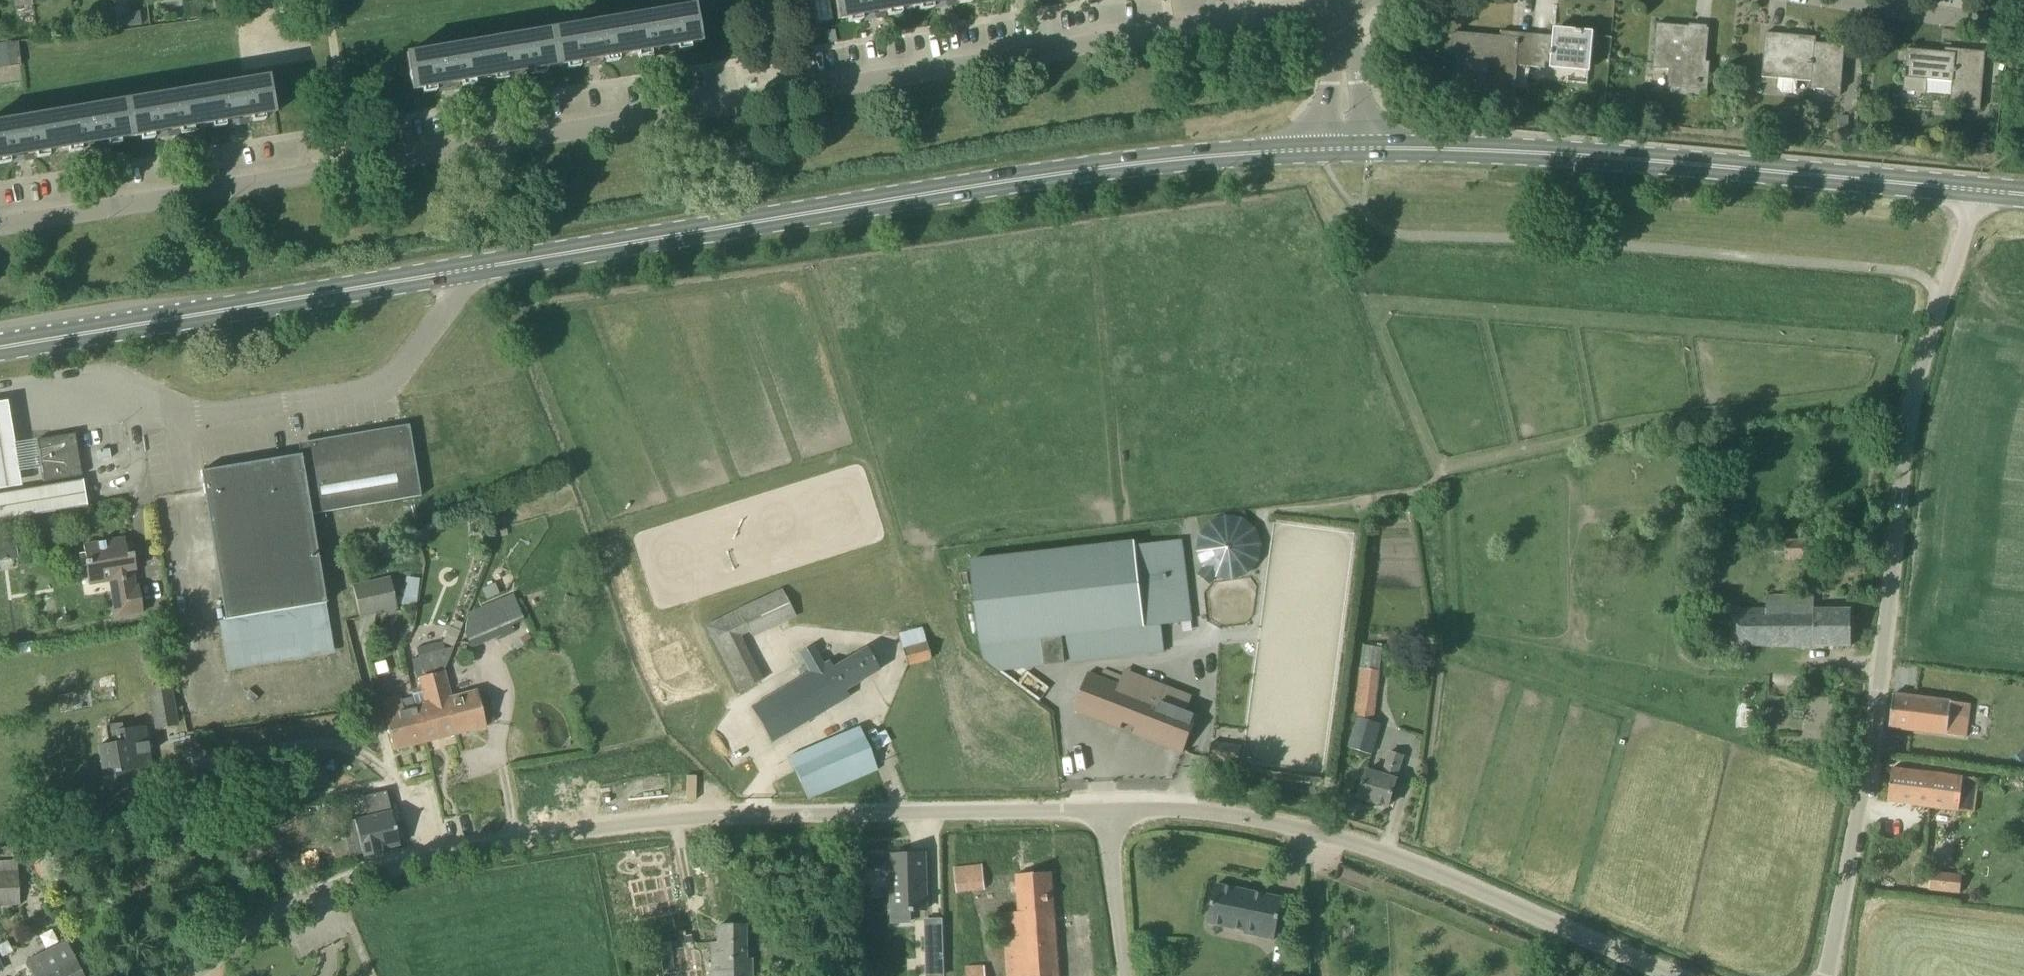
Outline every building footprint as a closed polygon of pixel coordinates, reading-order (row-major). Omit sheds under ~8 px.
[(833,20),(832,16),(836,16),(834,0),(797,0),(801,25),(833,20)] [(908,0),(834,0),(836,16),(837,20),(909,8),(908,0)] [(188,20),(201,19),(199,1),(186,2),(188,20)] [(694,7),(622,18),(629,55),(701,44),(694,7)] [(629,55),(622,18),(550,30),(556,67),(629,55)] [(1707,84),(1706,90),(1707,90),(1710,63),(1705,63),(1709,28),(1657,23),(1653,68),(1669,70),(1668,80),(1669,81),(1668,87),(1670,87),(1670,81),(1707,84)] [(1532,39),(1530,66),(1545,67),(1545,62),(1588,66),(1591,33),(1582,32),(1582,30),(1575,30),(1575,31),(1555,29),(1554,41),(1532,39)] [(484,79),(556,67),(550,30),(477,42),(484,79)] [(1530,66),(1532,39),(1453,32),(1451,57),(1484,60),(1481,92),(1514,95),(1517,65),(1530,66)] [(1765,32),(1763,64),(1762,77),(1778,78),(1777,88),(1781,92),(1792,93),(1796,90),(1796,81),(1810,82),(1810,89),(1841,92),(1844,45),(1815,43),(1816,37),(1765,32)] [(21,65),(18,42),(6,43),(9,66),(21,65)] [(412,90),(484,79),(477,42),(405,53),(412,90)] [(9,66),(6,43),(0,44),(0,68),(9,66)] [(1903,77),(1904,77),(1903,91),(1926,93),(1927,79),(1951,81),(1949,106),(1979,109),(1984,52),(1954,49),(1954,53),(1906,49),(1903,77)] [(197,88),(202,125),(274,113),(269,76),(197,88)] [(197,88),(125,100),(130,138),(202,125),(197,88)] [(130,138),(125,100),(52,113),(59,150),(130,138)] [(59,150),(52,113),(0,121),(0,160),(59,150)] [(0,394),(0,483),(24,479),(22,465),(43,462),(39,434),(17,437),(11,392),(0,394)] [(334,654),(325,604),(326,603),(310,514),(421,495),(409,425),(311,441),(312,452),(201,470),(204,490),(226,619),(219,620),(227,671),(334,654)] [(78,428),(39,434),(43,462),(46,477),(85,470),(78,428)] [(89,500),(87,490),(84,473),(0,487),(0,515),(89,500)] [(115,618),(144,614),(140,586),(137,586),(130,541),(125,542),(124,538),(83,545),(89,584),(110,581),(115,618)] [(979,645),(1001,642),(1004,665),(1158,648),(1155,619),(1165,618),(1165,622),(1191,619),(1182,539),(1136,545),(1135,541),(969,561),(979,645)] [(1805,539),(1784,539),(1785,560),(1805,559),(1805,539)] [(16,557),(14,540),(0,543),(0,559),(16,557)] [(359,616),(375,612),(396,607),(389,576),(352,584),(359,616)] [(406,576),(402,602),(417,604),(420,578),(406,576)] [(780,586),(706,624),(740,690),(762,679),(740,636),(749,631),(752,638),(795,616),(780,586)] [(522,621),(511,594),(467,614),(464,631),(471,648),(512,630),(511,626),(522,621)] [(1813,609),(1813,595),(1764,595),(1764,608),(1730,608),(1730,647),(1850,646),(1850,609),(1813,609)] [(459,630),(448,625),(442,641),(453,646),(459,630)] [(898,633),(907,665),(930,658),(921,626),(898,633)] [(844,690),(878,670),(866,648),(832,668),(828,660),(822,664),(811,645),(798,652),(809,672),(750,707),(770,742),(848,697),(844,690)] [(1352,703),(1351,705),(1375,708),(1380,670),(1379,670),(1382,648),(1363,645),(1360,667),(1357,666),(1352,703)] [(453,647),(423,654),(418,655),(424,677),(419,678),(425,703),(417,706),(427,741),(455,734),(448,707),(435,710),(433,702),(436,699),(429,675),(444,672),(443,669),(446,662),(453,647)] [(1177,692),(1172,705),(1092,669),(1076,705),(1121,726),(1123,722),(1135,727),(1133,731),(1183,753),(1199,717),(1186,711),(1192,698),(1177,692)] [(450,697),(444,672),(429,675),(436,699),(433,702),(435,710),(448,707),(455,734),(485,727),(476,691),(450,697)] [(147,686),(154,729),(178,726),(171,682),(147,686)] [(1888,727),(1966,737),(1970,704),(1892,694),(1888,727)] [(427,741),(417,706),(404,709),(401,697),(380,702),(393,750),(427,741)] [(128,729),(116,730),(118,742),(98,746),(105,787),(142,781),(140,769),(152,767),(145,726),(144,726),(141,709),(130,711),(129,707),(125,708),(128,729)] [(1370,754),(1381,723),(1357,717),(1349,746),(1370,754)] [(788,757),(808,799),(877,770),(859,727),(788,757)] [(1211,741),(1209,761),(1224,762),(1226,743),(1211,741)] [(1358,797),(1388,807),(1396,779),(1395,779),(1402,755),(1390,751),(1383,775),(1366,770),(1358,797)] [(1887,802),(1974,814),(1979,780),(1892,768),(1887,802)] [(332,843),(333,845),(337,864),(352,861),(350,855),(362,852),(363,857),(381,852),(380,850),(399,845),(386,791),(362,797),(367,817),(342,823),(346,839),(332,843)] [(915,912),(915,910),(926,910),(924,854),(892,855),(894,910),(910,910),(910,912),(915,912)] [(34,864),(40,878),(61,870),(56,855),(34,864)] [(17,860),(0,861),(0,905),(19,904),(17,860)] [(985,888),(984,885),(982,865),(954,868),(956,891),(985,888)] [(1933,871),(1930,890),(1958,895),(1961,875),(1933,871)] [(1017,874),(1019,912),(1003,913),(1007,975),(1058,975),(1051,872),(1017,874)] [(1274,937),(1282,898),(1215,884),(1208,923),(1274,937)] [(943,951),(941,920),(925,920),(926,952),(943,951)] [(711,943),(711,975),(751,975),(751,958),(745,959),(744,926),(717,926),(717,942),(711,943)] [(34,975),(82,975),(65,941),(26,960),(34,975)] [(984,965),(966,966),(967,975),(985,975),(984,965)]
